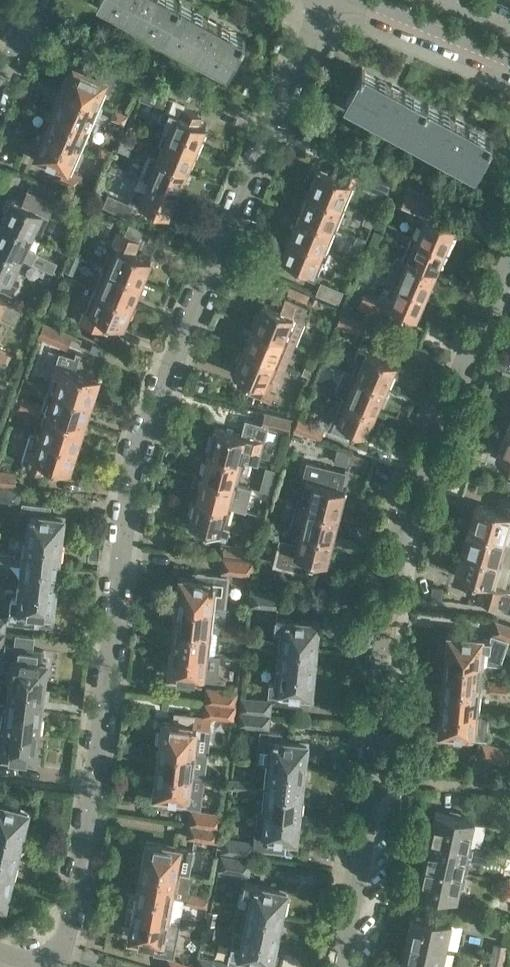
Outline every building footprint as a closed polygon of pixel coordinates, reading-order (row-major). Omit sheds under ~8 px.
[(163,34),(180,2),(177,0),(101,0),(163,34)] [(180,2),(163,34),(228,69),(245,37),(180,2)] [(61,87),(64,88),(100,103),(105,91),(109,93),(121,67),(99,57),(95,65),(86,61),(82,70),(74,66),(71,73),(68,72),(61,87)] [(345,99),(410,135),(428,103),(363,68),(345,99)] [(140,98),(163,107),(173,85),(150,75),(140,98)] [(64,88),(54,111),(90,126),(100,103),(64,88)] [(428,103),(410,135),(475,170),(492,138),(428,103)] [(166,136),(196,148),(206,126),(195,121),(198,114),(184,108),(181,115),(166,109),(161,120),(160,120),(156,130),(163,133),(159,141),(163,143),(166,136)] [(111,118),(124,124),(127,115),(114,110),(111,118)] [(45,132),(80,148),(90,126),(54,111),(45,132)] [(80,148),(45,132),(35,154),(59,165),(53,177),(77,187),(81,175),(70,171),(80,148)] [(124,134),(121,142),(132,146),(135,139),(124,134)] [(166,136),(163,143),(157,157),(157,158),(187,170),(196,148),(166,136)] [(121,142),(118,149),(129,154),(132,146),(121,142)] [(96,154),(109,160),(113,151),(100,145),(96,154)] [(138,176),(147,180),(177,193),(187,170),(157,158),(157,157),(148,153),(138,176)] [(317,167),(308,189),(344,205),(353,184),(357,186),(363,171),(337,160),(331,173),(317,167)] [(364,186),(386,195),(395,173),(374,164),(364,186)] [(177,193),(147,180),(144,188),(136,185),(131,198),(168,214),(177,193)] [(95,202),(129,216),(134,204),(101,189),(95,202)] [(308,189),(299,211),(335,227),(344,205),(308,189)] [(412,233),(445,247),(446,246),(447,247),(452,236),(450,235),(455,225),(430,214),(435,203),(405,190),(400,202),(415,208),(410,220),(417,223),(412,233)] [(6,210),(1,220),(32,235),(32,233),(35,234),(37,232),(41,234),(55,204),(27,191),(22,202),(12,198),(10,200),(7,199),(3,208),(6,210)] [(299,211),(289,233),(328,250),(328,249),(326,248),(335,227),(299,211)] [(362,222),(371,226),(374,218),(365,215),(362,222)] [(21,257),(22,256),(51,270),(55,261),(37,253),(38,251),(30,247),(35,234),(32,233),(32,235),(1,220),(0,223),(0,247),(21,257)] [(109,251),(104,264),(105,264),(105,265),(142,280),(151,258),(134,251),(139,239),(117,230),(112,242),(113,243),(110,250),(109,251)] [(374,230),(369,243),(376,246),(381,233),(374,230)] [(289,233),(280,256),(283,258),(298,264),(295,269),(294,272),(315,280),(328,250),(289,233)] [(445,247),(412,233),(403,256),(436,270),(445,247)] [(353,244),(362,248),(366,240),(356,236),(353,244)] [(369,243),(364,255),(371,258),(376,246),(369,243)] [(0,247),(0,289),(14,295),(19,283),(11,279),(21,257),(0,247)] [(70,250),(63,268),(75,274),(83,255),(70,250)] [(396,254),(387,276),(393,279),(393,280),(426,294),(436,270),(403,256),(402,257),(396,254)] [(95,288),(132,302),(142,280),(105,265),(95,288)] [(426,294),(393,280),(388,290),(382,287),(377,299),(362,293),(357,305),(387,317),(391,306),(416,317),(420,306),(423,306),(427,295),(425,294),(426,294)] [(317,292),(339,301),(343,290),(322,281),(317,292)] [(132,302),(95,288),(81,322),(103,331),(108,319),(123,325),(132,302)] [(0,316),(17,324),(23,310),(0,299),(0,317),(0,316)] [(253,324),(295,341),(308,309),(284,299),(279,311),(262,303),(258,312),(256,311),(252,321),(254,322),(253,324)] [(335,324),(361,335),(366,323),(340,313),(335,324)] [(44,321),(38,335),(68,348),(74,333),(44,321)] [(243,349),(284,367),(295,341),(253,324),(243,349)] [(4,363),(5,360),(8,361),(11,355),(8,353),(9,352),(0,347),(0,361),(4,363)] [(356,374),(387,387),(396,363),(359,347),(354,358),(361,361),(356,373),(356,374)] [(284,367),(243,349),(242,350),(240,349),(236,360),(238,361),(234,372),(250,379),(246,390),(271,400),(284,367)] [(57,388),(91,399),(92,396),(94,397),(98,385),(96,384),(99,375),(76,368),(81,352),(76,350),(75,356),(58,352),(52,372),(61,375),(57,388)] [(343,367),(334,390),(343,394),(342,396),(377,411),(384,392),(387,387),(356,374),(356,373),(343,367)] [(41,408),(50,411),(83,422),(90,399),(91,399),(57,388),(52,386),(52,387),(48,386),(41,408)] [(377,411),(342,396),(333,418),(332,417),(326,430),(349,439),(353,430),(363,435),(364,432),(367,433),(377,411)] [(18,408),(39,414),(41,408),(42,404),(22,398),(17,397),(15,401),(20,403),(18,408)] [(262,423),(267,425),(289,430),(293,417),(265,410),(262,423)] [(50,411),(42,434),(76,445),(77,444),(76,444),(83,422),(50,411)] [(293,428),(320,438),(325,426),(298,415),(293,428)] [(208,435),(205,447),(208,448),(207,450),(242,459),(256,463),(267,425),(262,423),(245,418),(241,434),(214,427),(211,435),(208,435)] [(507,432),(498,455),(509,460),(509,433),(507,432)] [(76,445),(42,434),(38,447),(29,444),(24,460),(44,467),(47,460),(69,468),(72,458),(74,459),(78,448),(76,447),(76,445)] [(207,450),(201,473),(235,483),(242,459),(207,450)] [(297,501),(297,502),(338,513),(345,488),(342,487),(346,470),(306,460),(301,480),(305,481),(303,490),(310,491),(307,503),(297,501)] [(14,484),(16,470),(0,469),(0,482),(14,484)] [(195,496),(229,506),(235,483),(201,473),(195,496)] [(14,484),(0,482),(0,498),(20,501),(22,484),(14,484)] [(229,506),(195,496),(195,498),(192,497),(188,510),(191,511),(188,521),(201,524),(199,531),(224,538),(229,521),(225,521),(229,506)] [(273,496),(270,508),(278,510),(281,498),(273,496)] [(509,539),(509,538),(509,535),(509,500),(499,497),(496,509),(477,503),(470,527),(509,539)] [(256,513),(264,515),(267,504),(258,502),(256,513)] [(301,528),(332,537),(338,513),(297,502),(291,526),(301,528)] [(25,538),(61,542),(61,540),(63,540),(64,527),(62,527),(63,518),(48,516),(49,506),(23,503),(20,523),(26,523),(25,538)] [(464,550),(509,564),(509,539),(470,527),(464,550)] [(280,536),(273,563),(308,572),(312,558),(326,562),(332,537),(300,529),(297,541),(280,536)] [(25,538),(22,562),(58,566),(61,542),(25,538)] [(223,558),(254,561),(256,546),(225,542),(223,558)] [(464,550),(457,574),(475,579),(471,594),(508,605),(509,599),(509,587),(506,586),(509,571),(509,564),(464,550)] [(3,553),(2,563),(14,564),(16,555),(3,553)] [(178,602),(214,606),(214,605),(214,604),(226,605),(229,575),(229,570),(252,573),(254,561),(223,558),(222,570),(224,570),(223,576),(194,572),(194,578),(181,577),(178,602)] [(19,585),(55,589),(58,566),(22,562),(19,585)] [(55,589),(19,585),(18,600),(12,599),(9,621),(22,623),(22,620),(35,621),(36,612),(53,614),(54,605),(55,605),(57,591),(55,591),(55,589)] [(252,604),(283,607),(284,593),(253,590),(252,604)] [(178,602),(175,626),(211,630),(211,629),(219,630),(219,625),(224,626),(226,606),(214,605),(214,606),(178,602)] [(6,632),(8,617),(0,616),(0,631),(6,632)] [(280,643),(316,647),(318,622),(277,618),(276,627),(275,627),(274,628),(273,630),(272,636),(273,639),(274,640),(274,641),(280,642),(280,643)] [(509,638),(509,623),(496,618),(492,632),(508,637),(509,638)] [(175,626),(173,649),(208,653),(216,654),(217,639),(218,635),(231,636),(232,627),(224,626),(219,625),(219,630),(211,629),(211,630),(175,626)] [(232,627),(231,636),(243,637),(244,628),(232,627)] [(450,634),(448,659),(484,662),(500,664),(508,637),(492,632),(491,637),(450,634)] [(258,648),(270,649),(271,640),(258,639),(258,648)] [(278,667),(314,670),(316,647),(280,643),(278,667)] [(6,644),(3,666),(9,667),(7,683),(43,687),(43,684),(45,684),(47,670),(45,670),(46,661),(39,660),(41,648),(6,644)] [(173,649),(170,673),(218,679),(221,654),(216,654),(208,653),(173,649)] [(445,683),(482,686),(484,662),(448,659),(445,683)] [(314,670),(278,667),(276,682),(270,681),(269,690),(278,691),(277,700),(299,703),(300,693),(311,694),(314,670)] [(486,690),(499,692),(500,683),(487,681),(486,690)] [(43,687),(7,683),(4,705),(40,709),(43,687)] [(445,683),(443,706),(479,709),(482,686),(445,683)] [(499,692),(509,693),(509,684),(500,683),(499,692)] [(205,702),(236,705),(238,691),(207,688),(205,702)] [(240,711),(271,715),(272,699),(242,696),(240,711)] [(160,730),(159,744),(160,744),(160,746),(197,751),(208,752),(211,728),(210,727),(211,716),(235,718),(236,705),(205,702),(204,715),(194,714),(194,715),(176,713),(175,723),(163,721),(162,731),(160,730)] [(4,705),(2,729),(38,733),(40,709),(4,705)] [(443,706),(441,731),(468,734),(468,737),(486,738),(488,710),(479,709),(443,706)] [(269,749),(267,763),(304,767),(307,743),(290,741),(290,737),(281,736),(282,731),(268,729),(268,727),(270,727),(271,715),(240,711),(239,724),(262,726),(262,729),(260,729),(258,747),(269,749)] [(2,729),(0,742),(0,753),(35,757),(36,748),(37,748),(39,735),(37,735),(38,733),(2,729)] [(507,762),(509,755),(509,748),(483,740),(478,753),(507,762)] [(160,746),(157,770),(194,775),(205,776),(208,752),(197,751),(160,746)] [(267,763),(265,787),(301,791),(304,767),(267,763)] [(155,771),(153,784),(155,785),(154,794),(169,796),(168,804),(182,806),(182,805),(201,807),(205,776),(194,775),(157,770),(157,771),(155,771)] [(230,787),(242,788),(244,779),(231,778),(230,787)] [(244,779),(242,788),(255,790),(256,780),(244,779)] [(262,810),(299,814),(301,791),(265,787),(262,810)] [(22,836),(28,810),(0,803),(0,831),(22,836)] [(190,825),(222,830),(224,814),(192,809),(190,825)] [(257,809),(253,841),(255,841),(254,848),(285,852),(287,838),(296,839),(297,829),(299,829),(300,816),(298,816),(299,814),(262,810),(257,809)] [(430,836),(469,845),(475,818),(436,809),(430,836)] [(222,830),(190,825),(188,836),(220,841),(222,830)] [(17,857),(22,836),(0,831),(0,853),(17,857)] [(221,850),(253,855),(254,848),(255,841),(223,836),(221,850)] [(469,845),(430,836),(424,863),(463,871),(469,845)] [(146,842),(142,868),(179,874),(189,876),(194,850),(188,849),(146,842)] [(505,852),(483,848),(480,860),(502,865),(505,852)] [(11,881),(17,857),(0,853),(0,878),(11,881)] [(218,868),(250,873),(252,859),(221,854),(218,868)] [(463,871),(424,863),(418,890),(457,898),(463,871)] [(142,868),(138,889),(175,896),(183,898),(184,892),(186,893),(189,876),(179,874),(142,868)] [(5,904),(11,881),(0,878),(0,903),(5,904)] [(246,906),(281,914),(286,890),(245,882),(243,890),(240,889),(236,905),(244,906),(245,906),(246,906)] [(138,889),(134,912),(171,919),(180,920),(183,901),(182,901),(183,898),(175,896),(138,889)] [(182,901),(195,904),(197,895),(186,893),(184,892),(183,898),(182,901)] [(197,895),(195,904),(207,906),(209,897),(197,895)] [(240,929),(239,930),(276,937),(281,914),(246,906),(245,906),(244,906),(240,929)] [(206,922),(216,924),(218,912),(209,910),(206,922)] [(134,912),(130,937),(155,941),(153,952),(174,956),(180,920),(171,919),(134,912)] [(406,939),(445,948),(451,921),(412,912),(406,939)] [(227,961),(257,966),(262,966),(263,960),(271,961),(276,937),(239,930),(240,929),(234,928),(227,961)] [(406,939),(400,966),(403,966),(441,966),(445,948),(406,939)] [(494,959),(504,961),(508,944),(498,942),(494,959)] [(230,962),(203,956),(200,966),(229,966),(230,962)] [(199,966),(169,957),(166,966),(199,966)]
